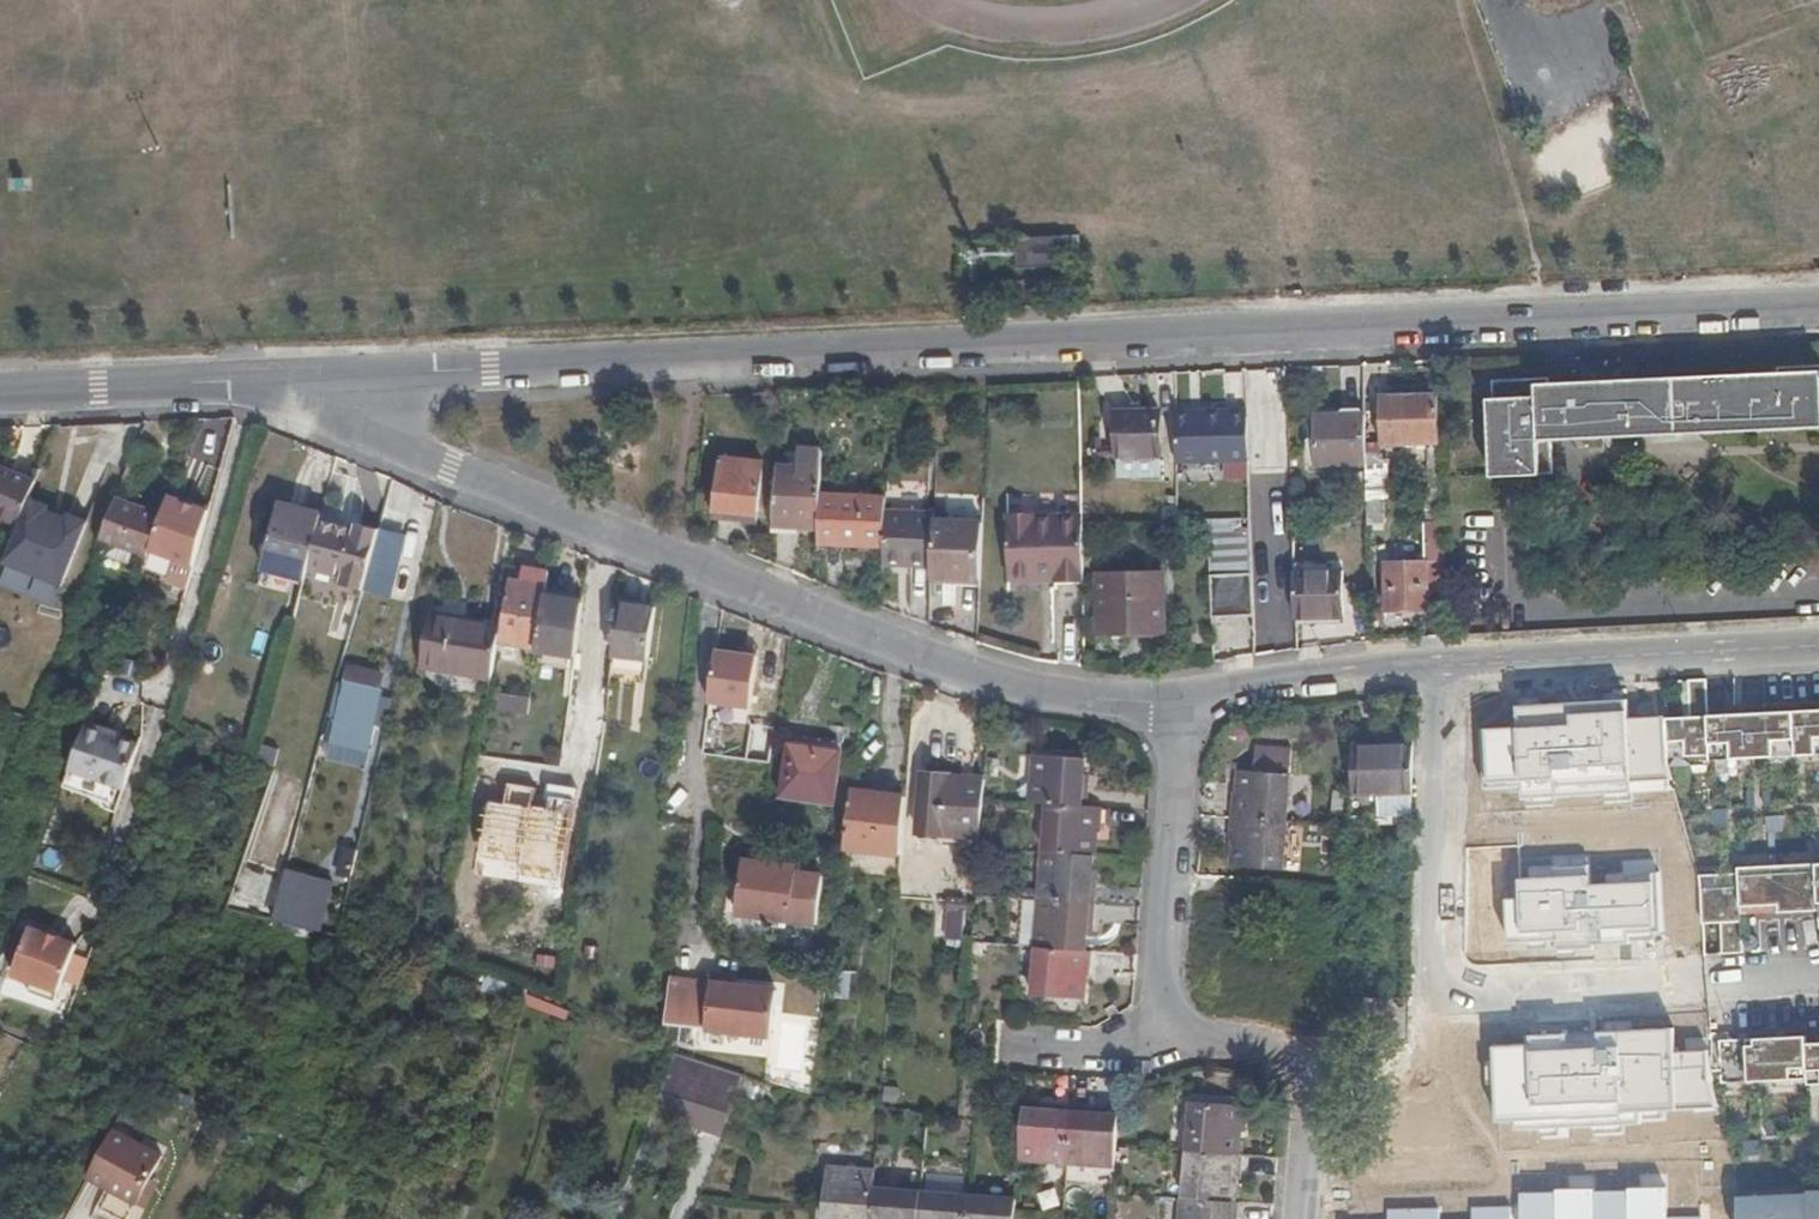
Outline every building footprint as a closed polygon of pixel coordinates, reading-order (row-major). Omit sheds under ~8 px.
[(1021,266),(1077,265),(1077,234),(1020,235),(1021,266)] [(1679,375),(1686,431),(1780,427),(1786,556),(1818,554),(1818,362),(1778,364),(1778,370),(1679,375)] [(1637,433),(1631,377),(1548,381),(1548,375),(1491,377),(1492,416),(1496,473),(1552,470),(1551,437),(1570,436),(1637,433)] [(1686,431),(1679,375),(1631,377),(1637,433),(1686,431)] [(1437,403),(1437,391),(1379,394),(1381,442),(1439,440),(1437,403)] [(1116,409),(1114,453),(1156,454),(1157,409),(1116,409)] [(1248,460),(1245,409),(1174,409),(1175,459),(1248,460)] [(1315,463),(1365,463),(1365,414),(1314,416),(1315,463)] [(819,445),(797,444),(796,462),(819,463),(819,445)] [(1156,454),(1114,453),(1114,468),(1156,469),(1156,454)] [(761,462),(718,457),(712,509),(741,513),(757,514),(761,462)] [(819,490),(820,463),(819,463),(796,462),(776,462),(772,522),(817,524),(819,490)] [(1366,499),(1382,498),(1381,462),(1365,463),(1366,499)] [(35,481),(4,468),(2,473),(0,472),(0,525),(15,531),(18,526),(29,498),(35,481)] [(1275,495),(1274,473),(1251,474),(1253,547),(1286,546),(1286,528),(1275,527),(1275,514),(1288,513),(1288,495),(1275,495)] [(853,540),(883,542),(884,510),(884,493),(819,490),(817,524),(817,539),(853,540)] [(1150,519),(1178,518),(1178,494),(1149,495),(1150,519)] [(87,521),(29,498),(18,526),(15,531),(13,537),(3,562),(62,586),(87,521)] [(1367,522),(1367,523),(1383,523),(1382,498),(1366,499),(1367,522)] [(204,510),(167,499),(162,514),(145,558),(139,574),(181,586),(204,510)] [(145,558),(162,514),(114,500),(98,541),(104,543),(134,554),(145,558)] [(319,520),(319,517),(320,514),(277,503),(274,512),(260,567),(304,578),(307,564),(319,520)] [(403,513),(387,508),(376,546),(392,551),(403,513)] [(712,509),(711,516),(740,520),(741,513),(712,509)] [(933,520),(933,512),(884,510),(883,542),(882,564),(931,566),(933,520)] [(1015,586),(1017,513),(1007,513),(1006,586),(1015,586)] [(1081,524),(1081,513),(1017,513),(1015,586),(1055,588),(1055,580),(1055,574),(1081,574),(1081,524)] [(361,588),(376,529),(355,523),(353,529),(319,520),(307,564),(341,573),(339,582),(361,588)] [(931,577),(938,577),(940,521),(933,520),(931,566),(931,577)] [(1250,520),(1208,521),(1210,574),(1252,573),(1250,520)] [(1441,520),(1423,520),(1425,560),(1426,606),(1443,605),(1441,520)] [(940,521),(938,577),(957,578),(979,579),(982,523),(940,521)] [(13,537),(15,531),(0,525),(0,531),(13,537)] [(134,554),(104,543),(100,556),(129,566),(134,554)] [(1426,606),(1425,560),(1384,562),(1386,607),(1426,606)] [(1254,652),(1262,651),(1263,643),(1271,643),(1267,579),(1280,579),(1279,573),(1267,573),(1267,562),(1251,562),(1252,573),(1254,617),(1254,652)] [(1292,567),(1295,615),(1343,613),(1340,565),(1292,567)] [(1161,627),(1159,570),(1096,572),(1097,628),(1161,627)] [(1208,617),(1254,617),(1252,573),(1207,574),(1208,617)] [(544,586),(545,577),(523,574),(522,582),(544,586)] [(979,579),(957,578),(957,586),(979,587),(979,579)] [(534,648),(543,595),(544,586),(522,582),(508,580),(500,623),(497,642),(534,648)] [(574,655),(582,602),(543,595),(534,648),(574,655)] [(610,678),(621,603),(619,602),(618,607),(614,645),(610,678)] [(648,658),(655,606),(621,603),(610,678),(637,682),(639,663),(629,662),(630,656),(648,658)] [(594,643),(614,645),(618,607),(599,605),(594,643)] [(457,669),(467,616),(428,608),(417,661),(457,669)] [(497,642),(500,623),(467,616),(457,669),(491,676),(497,642)] [(572,670),(574,655),(534,648),(531,664),(572,670)] [(709,700),(748,706),(756,654),(739,651),(716,648),(709,700)] [(647,664),(648,658),(630,656),(629,662),(639,663),(647,664)] [(61,664),(52,661),(46,676),(55,679),(61,664)] [(344,684),(337,707),(335,715),(356,721),(362,697),(374,700),(380,677),(348,668),(344,684)] [(1668,755),(1818,747),(1818,707),(1764,711),(1736,712),(1708,714),(1706,679),(1687,680),(1689,715),(1666,716),(1668,755)] [(331,706),(337,707),(344,684),(337,682),(331,706)] [(1517,726),(1481,728),(1484,787),(1521,786),(1522,798),(1633,792),(1632,779),(1672,777),(1668,763),(1668,755),(1666,716),(1628,717),(1627,699),(1516,705),(1517,726)] [(1736,712),(1764,711),(1764,702),(1735,704),(1736,712)] [(356,721),(335,715),(329,738),(366,749),(373,726),(356,721)] [(107,730),(84,722),(66,770),(78,774),(122,791),(138,743),(107,732),(107,730)] [(808,746),(810,736),(788,734),(787,743),(808,746)] [(842,741),(810,736),(808,746),(841,750),(842,741)] [(1226,814),(1278,817),(1281,769),(1283,744),(1251,742),(1249,767),(1235,766),(1233,791),(1227,791),(1226,814)] [(800,800),(808,746),(787,743),(779,797),(800,800)] [(1411,791),(1412,745),(1351,745),(1350,808),(1377,807),(1377,790),(1411,791)] [(841,750),(808,746),(800,800),(825,803),(827,785),(835,786),(841,750)] [(68,756),(53,751),(49,765),(64,769),(68,756)] [(1045,804),(1087,807),(1089,782),(1082,781),(1084,758),(1035,754),(1031,803),(1045,804)] [(982,800),(983,780),(921,776),(916,833),(979,837),(982,800)] [(900,854),(904,797),(850,790),(843,847),(900,854)] [(1411,807),(1411,791),(1377,790),(1377,807),(1411,807)] [(579,814),(506,804),(495,856),(524,862),(522,880),(563,885),(565,869),(570,869),(579,814)] [(1099,833),(1101,808),(1087,807),(1045,804),(1042,852),(1091,856),(1093,832),(1099,833)] [(1230,839),(1229,862),(1276,865),(1278,817),(1226,814),(1225,839),(1230,839)] [(1630,931),(1662,930),(1657,837),(1518,842),(1520,895),(1506,896),(1507,940),(1557,938),(1557,948),(1593,947),(1593,943),(1630,942),(1630,931)] [(1089,879),(1091,856),(1042,852),(1038,900),(1093,904),(1095,879),(1089,879)] [(272,898),(278,867),(244,860),(238,891),(272,898)] [(816,924),(821,876),(774,871),(774,864),(742,860),(736,915),(816,924)] [(1701,878),(1704,926),(1722,925),(1724,956),(1747,955),(1745,917),(1818,912),(1818,864),(1740,869),(1740,875),(1701,878)] [(283,874),(272,915),(289,920),(300,880),(283,874)] [(963,899),(948,898),(945,941),(959,941),(963,899)] [(1092,927),(1093,904),(1038,900),(1035,947),(1084,951),(1086,927),(1092,927)] [(80,944),(35,927),(17,973),(63,990),(80,944)] [(446,940),(434,937),(430,957),(442,960),(446,940)] [(1090,974),(1091,951),(1084,951),(1035,947),(1031,994),(1080,998),(1082,974),(1090,974)] [(604,972),(590,970),(588,988),(601,989),(604,972)] [(720,986),(720,977),(710,976),(708,985),(674,981),(668,1026),(768,1037),(773,992),(733,988),(720,986)] [(734,979),(720,977),(720,986),(733,988),(734,979)] [(524,989),(497,982),(493,996),(520,1005),(524,989)] [(1710,1079),(1708,1048),(1675,1050),(1674,1026),(1598,1029),(1599,1041),(1568,1043),(1567,1031),(1530,1033),(1531,1042),(1493,1044),(1497,1119),(1515,1119),(1515,1128),(1641,1122),(1640,1109),(1717,1105),(1710,1079)] [(1598,1029),(1567,1031),(1568,1043),(1599,1041),(1598,1029)] [(1724,1041),(1726,1082),(1806,1077),(1806,1083),(1818,1082),(1818,1034),(1724,1041)] [(743,1073),(674,1051),(660,1091),(729,1113),(738,1087),(743,1075),(743,1073)] [(743,1075),(738,1087),(763,1095),(767,1082),(743,1075)] [(1218,1102),(1236,1103),(1236,1095),(1219,1094),(1218,1102)] [(1188,1101),(1186,1149),(1235,1152),(1236,1127),(1241,1127),(1242,1104),(1236,1103),(1218,1102),(1188,1101)] [(1044,1109),(1020,1108),(1016,1157),(1064,1161),(1068,1104),(1045,1103),(1044,1109)] [(1090,1106),(1068,1104),(1064,1161),(1112,1164),(1113,1146),(1115,1113),(1090,1112),(1090,1106)] [(112,1126),(87,1175),(136,1203),(163,1153),(112,1126)] [(1238,1174),(1240,1152),(1235,1152),(1186,1149),(1183,1197),(1232,1200),(1233,1174),(1238,1174)] [(869,1188),(870,1173),(824,1170),(822,1218),(867,1218),(869,1188)] [(1628,1187),(1628,1190),(1592,1191),(1592,1188),(1555,1188),(1555,1191),(1519,1192),(1519,1203),(1471,1203),(1471,1218),(1438,1218),(1438,1203),(1387,1203),(1387,1218),(1339,1218),(1701,1218),(1701,1216),(1666,1217),(1665,1186),(1628,1187)] [(919,1191),(869,1188),(867,1218),(917,1218),(919,1191)] [(965,1195),(919,1191),(917,1218),(964,1218),(965,1195)] [(1739,1203),(1740,1218),(1818,1218),(1818,1194),(1806,1195),(1806,1199),(1739,1203)] [(965,1195),(964,1218),(1012,1218),(1013,1199),(965,1195)] [(1237,1201),(1232,1200),(1183,1197),(1181,1218),(1236,1218),(1237,1201)]
